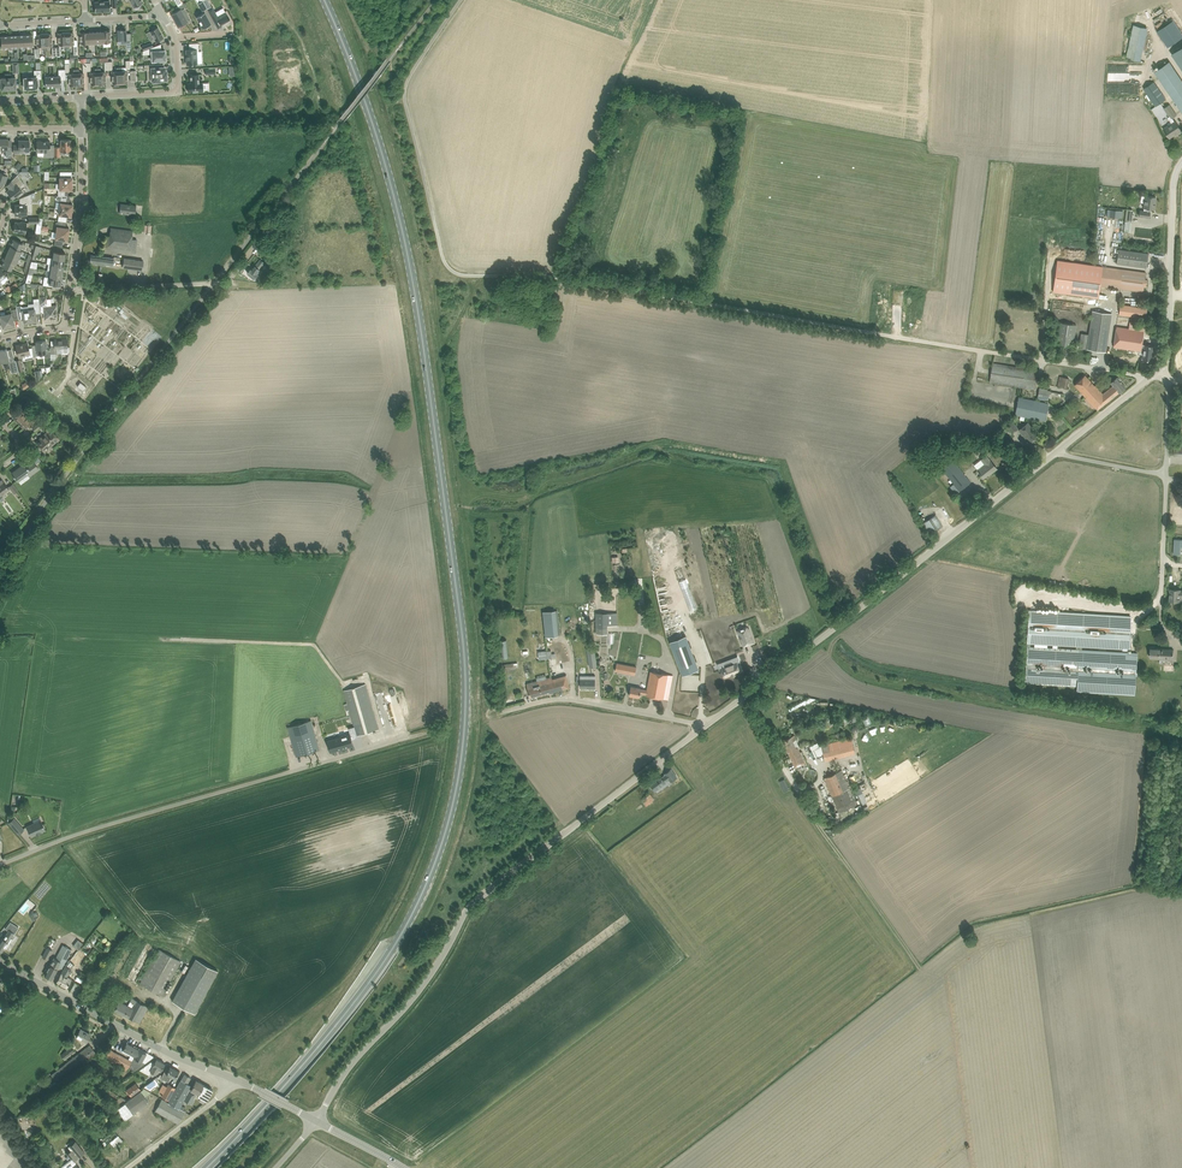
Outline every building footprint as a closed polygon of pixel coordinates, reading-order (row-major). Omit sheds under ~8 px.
[(110,1),(94,2),(94,3),(94,6),(95,7),(95,12),(110,11),(110,1)] [(202,11),(206,8),(202,1),(198,3),(202,11)] [(217,15),(212,6),(207,9),(214,22),(218,20),(222,27),(231,22),(225,11),(217,15)] [(181,9),(171,14),(178,27),(180,26),(180,27),(186,24),(185,23),(188,21),(187,19),(189,18),(184,8),(181,10),(181,9)] [(203,28),(211,24),(205,12),(196,17),(199,21),(197,22),(199,25),(200,24),(203,28)] [(1165,12),(1154,19),(1159,27),(1170,20),(1165,12)] [(1126,57),(1140,61),(1148,28),(1133,24),(1126,57)] [(152,30),(150,31),(156,41),(163,37),(157,27),(155,28),(155,27),(151,28),(152,30)] [(131,48),(131,38),(126,38),(126,34),(126,33),(126,30),(122,30),(122,29),(120,29),(120,30),(117,30),(118,40),(124,40),(127,48),(131,48)] [(110,31),(102,31),(102,32),(103,43),(110,42),(110,38),(110,34),(110,31)] [(67,48),(66,32),(62,32),(62,33),(59,33),(59,37),(59,41),(59,45),(64,45),(64,48),(67,48)] [(88,32),(80,32),(81,36),(80,36),(81,40),(81,44),(89,43),(88,32)] [(45,49),(44,33),(40,33),(40,34),(37,34),(37,38),(37,42),(38,46),(42,46),(42,49),(45,49)] [(198,43),(189,43),(189,50),(186,50),(186,64),(188,64),(188,65),(192,65),(192,64),(197,64),(196,51),(199,51),(198,43)] [(161,44),(143,51),(143,54),(152,54),(152,61),(155,60),(155,62),(159,61),(159,60),(165,60),(165,50),(161,51),(161,44)] [(1173,53),(1181,67),(1181,47),(1173,53)] [(1155,71),(1181,111),(1181,80),(1169,61),(1155,71)] [(162,64),(144,65),(145,70),(152,69),(152,80),(154,80),(154,81),(159,81),(159,80),(166,79),(166,78),(167,78),(167,72),(166,72),(166,71),(165,71),(164,67),(162,67),(162,64)] [(1139,75),(1139,64),(1109,64),(1109,70),(1124,71),(1133,71),(1133,75),(1139,75)] [(122,67),(119,67),(120,84),(124,84),(124,83),(127,83),(127,79),(127,75),(127,71),(122,71),(122,67)] [(100,68),(98,69),(98,85),(102,85),(102,84),(106,84),(105,80),(106,80),(105,76),(105,72),(101,72),(100,68)] [(59,76),(45,77),(46,87),(61,86),(61,80),(66,80),(65,69),(58,69),(59,76)] [(34,77),(24,78),(24,88),(26,88),(26,89),(30,89),(30,88),(37,87),(37,79),(41,79),(41,70),(34,70),(34,77)] [(79,70),(76,70),(77,86),(81,86),(80,85),(84,85),(84,81),(84,77),(83,73),(79,73),(79,70)] [(198,74),(190,75),(190,83),(187,83),(188,92),(203,91),(202,82),(199,82),(198,74)] [(15,77),(1,78),(1,90),(16,89),(15,77)] [(1166,99),(1154,81),(1144,88),(1155,105),(1156,106),(1166,99)] [(1170,104),(1164,108),(1170,116),(1168,117),(1172,124),(1164,129),(1170,137),(1174,134),(1177,133),(1178,134),(1181,131),(1176,122),(1175,122),(1172,117),(1177,115),(1170,104)] [(12,156),(12,152),(12,146),(8,146),(8,139),(1,139),(1,149),(6,149),(6,156),(12,156)] [(65,153),(65,151),(71,151),(71,139),(61,139),(60,147),(54,147),(54,157),(59,157),(60,154),(64,154),(65,153)] [(29,149),(30,147),(30,145),(29,143),(29,140),(18,140),(18,145),(13,145),(13,153),(24,153),(24,151),(29,151),(29,149)] [(54,157),(54,151),(50,151),(50,141),(41,141),(41,140),(38,140),(38,141),(36,141),(36,152),(44,152),(44,157),(54,157)] [(18,197),(23,193),(20,189),(21,187),(21,186),(21,185),(23,183),(19,178),(23,175),(20,171),(7,185),(10,189),(7,191),(12,198),(17,195),(18,197)] [(60,183),(72,183),(72,177),(68,177),(68,171),(61,171),(61,177),(60,177),(60,183)] [(58,195),(68,195),(68,190),(72,190),(72,183),(60,183),(55,183),(55,189),(58,189),(58,195)] [(15,215),(27,215),(27,211),(30,211),(31,209),(31,196),(35,196),(35,192),(31,194),(19,199),(20,199),(21,198),(21,205),(15,205),(15,215)] [(69,204),(70,195),(68,195),(58,195),(56,195),(56,200),(61,201),(61,202),(56,202),(55,208),(60,208),(72,210),(73,204),(69,204)] [(1139,216),(1143,216),(1149,217),(1150,212),(1150,208),(1154,209),(1156,197),(1144,195),(1143,208),(1144,208),(1143,210),(1140,210),(1139,216)] [(120,203),(119,213),(135,215),(136,205),(120,203)] [(71,216),(72,210),(60,208),(59,215),(62,215),(62,217),(67,217),(67,216),(71,216)] [(1127,208),(1124,230),(1131,231),(1132,221),(1131,221),(1133,209),(1127,208)] [(1107,216),(1123,217),(1123,209),(1107,209),(1107,216)] [(57,226),(56,232),(68,234),(69,228),(65,227),(66,222),(58,220),(58,222),(56,221),(55,226),(57,226)] [(25,233),(27,222),(20,221),(20,222),(15,222),(14,225),(13,225),(13,228),(14,228),(13,231),(25,233)] [(135,252),(137,239),(131,238),(133,230),(111,228),(110,236),(105,235),(103,248),(135,252)] [(55,238),(54,245),(62,247),(63,240),(67,240),(68,234),(56,232),(52,232),(51,238),(55,238)] [(266,242),(260,237),(253,245),(259,250),(266,242)] [(10,242),(9,245),(20,250),(23,243),(19,241),(13,239),(11,243),(10,242)] [(7,252),(19,257),(22,251),(20,250),(9,245),(8,247),(9,248),(7,252)] [(1117,263),(1146,267),(1148,253),(1119,249),(1117,263)] [(65,253),(59,252),(53,251),(52,258),(65,260),(65,259),(64,259),(65,253)] [(14,263),(16,264),(19,257),(7,252),(5,257),(4,256),(3,259),(14,263)] [(91,255),(90,262),(113,265),(114,258),(91,255)] [(48,264),(64,266),(65,260),(52,258),(47,257),(46,264),(48,264)] [(143,260),(124,257),(122,267),(142,270),(143,260)] [(1,266),(7,268),(11,270),(14,263),(3,259),(2,261),(3,262),(1,266)] [(258,271),(259,269),(264,263),(260,259),(253,268),(252,267),(248,273),(254,278),(255,277),(257,279),(259,276),(257,274),(259,272),(258,271)] [(1148,279),(1145,279),(1146,272),(1057,260),(1052,292),(1098,298),(1100,286),(1143,292),(1144,287),(1146,287),(1148,279)] [(47,270),(51,271),(63,273),(64,266),(48,264),(47,270)] [(3,272),(0,267),(0,280),(3,284),(5,282),(6,280),(8,278),(3,272)] [(51,271),(50,277),(62,279),(63,273),(51,271)] [(60,288),(62,279),(50,277),(44,276),(43,285),(60,288)] [(16,282),(10,287),(9,285),(5,287),(8,292),(12,289),(18,285),(16,282)] [(52,307),(47,307),(46,297),(40,297),(41,309),(44,308),(45,319),(56,318),(56,310),(57,310),(56,305),(52,305),(52,307)] [(33,321),(36,321),(36,316),(41,316),(39,301),(33,301),(33,303),(28,304),(28,306),(30,321),(33,321)] [(1147,308),(1141,307),(1120,305),(1119,315),(1146,318),(1147,308)] [(30,321),(28,306),(22,307),(21,306),(16,306),(16,308),(18,316),(18,319),(24,318),(24,322),(27,322),(30,321)] [(1106,352),(1107,346),(1112,313),(1092,310),(1088,334),(1081,333),(1079,348),(1106,352)] [(6,315),(5,315),(4,311),(0,312),(0,324),(2,324),(3,328),(6,327),(8,326),(6,315)] [(8,314),(6,315),(8,326),(11,325),(11,326),(14,325),(11,313),(8,314)] [(1072,347),(1073,341),(1076,325),(1059,322),(1056,344),(1072,347)] [(1114,341),(1113,347),(1127,349),(1127,353),(1132,354),(1132,350),(1136,350),(1136,352),(1140,353),(1140,355),(1155,357),(1157,346),(1156,346),(1142,344),(1145,324),(1139,323),(1130,322),(1129,328),(1116,326),(1114,341)] [(51,345),(51,350),(50,357),(56,357),(56,354),(57,354),(57,348),(61,348),(62,352),(68,352),(69,346),(67,347),(67,339),(54,339),(54,345),(51,345)] [(33,356),(40,355),(44,355),(44,357),(50,356),(50,357),(51,350),(47,351),(47,348),(48,348),(47,344),(47,345),(46,340),(42,341),(42,340),(36,341),(36,344),(32,345),(33,356)] [(16,345),(17,351),(18,357),(30,354),(29,348),(27,343),(16,345)] [(0,363),(9,360),(10,362),(14,361),(11,349),(7,350),(7,348),(0,350),(0,363)] [(1035,389),(1037,376),(1038,370),(992,363),(989,381),(1035,389)] [(1092,408),(1095,406),(1097,409),(1125,387),(1117,377),(1111,382),(1113,385),(1103,394),(1102,392),(1095,385),(1085,374),(1074,384),(1086,397),(1084,399),(1092,408)] [(1069,378),(1059,376),(1057,386),(1067,388),(1069,378)] [(86,387),(80,382),(77,386),(83,391),(86,387)] [(1039,387),(1037,399),(1045,400),(1045,399),(1048,400),(1050,390),(1047,390),(1048,389),(1039,387)] [(1048,404),(1042,402),(1019,397),(1015,414),(1044,421),(1048,404)] [(27,424),(30,427),(33,424),(31,421),(33,419),(28,413),(25,415),(19,408),(19,409),(14,413),(13,414),(21,423),(20,424),(23,428),(27,424)] [(44,451),(49,447),(59,438),(51,429),(54,426),(49,420),(43,425),(48,431),(45,434),(46,436),(37,443),(44,451)] [(1011,433),(1018,427),(1012,421),(1006,426),(1011,433)] [(1038,435),(1035,431),(1028,422),(1018,429),(1029,443),(1038,435)] [(82,442),(74,435),(68,441),(77,449),(82,442)] [(1174,447),(1174,456),(1181,456),(1181,447),(1174,447)] [(984,463),(977,469),(983,477),(988,474),(988,475),(997,468),(986,455),(981,459),(984,463)] [(965,475),(963,471),(962,471),(952,458),(940,467),(959,491),(970,482),(965,475)] [(39,469),(38,468),(34,463),(28,467),(24,463),(18,468),(19,469),(12,473),(18,481),(28,474),(30,476),(39,469)] [(9,489),(2,480),(0,481),(0,495),(9,489)] [(9,486),(14,493),(18,490),(12,483),(9,486)] [(936,515),(921,523),(929,535),(943,526),(936,515)] [(1174,539),(1174,553),(1181,554),(1181,547),(1181,539),(1174,539)] [(1180,601),(1181,601),(1181,590),(1181,589),(1170,588),(1170,600),(1180,601)] [(1077,686),(1077,692),(1135,695),(1137,653),(1082,650),(1082,646),(1129,649),(1131,616),(1029,610),(1027,643),(1025,683),(1077,686)] [(545,636),(558,635),(555,611),(543,612),(545,636)] [(617,613),(596,613),(596,634),(607,634),(607,625),(609,625),(609,627),(612,627),(612,625),(617,625),(617,613)] [(747,626),(737,630),(743,646),(750,643),(750,644),(754,643),(749,628),(747,628),(747,626)] [(686,635),(670,641),(682,674),(698,668),(686,635)] [(1173,660),(1174,649),(1160,649),(1160,648),(1155,648),(1155,647),(1152,647),(1152,648),(1150,648),(1150,657),(1160,658),(1165,658),(1165,659),(1173,660)] [(590,667),(597,666),(594,651),(587,652),(590,667)] [(717,663),(719,670),(720,670),(719,669),(721,669),(724,677),(740,671),(737,662),(739,662),(740,662),(737,655),(737,656),(732,658),(733,663),(724,667),(722,662),(717,664),(717,663)] [(516,662),(504,664),(505,670),(507,669),(507,671),(512,671),(512,669),(517,668),(516,662)] [(616,662),(615,670),(635,674),(636,666),(616,662)] [(672,675),(666,674),(650,671),(650,673),(649,677),(647,689),(641,688),(641,687),(631,685),(630,689),(629,695),(639,697),(640,693),(646,694),(646,695),(668,699),(672,675)] [(530,697),(541,693),(542,694),(569,687),(566,675),(552,679),(551,677),(538,681),(537,681),(537,680),(526,683),(530,697)] [(580,675),(580,687),(585,687),(588,687),(588,688),(595,688),(595,675),(580,675)] [(350,709),(355,729),(357,735),(376,729),(363,684),(344,690),(347,703),(344,704),(346,710),(350,709)] [(347,715),(337,718),(338,721),(330,724),(333,731),(347,726),(346,722),(349,721),(347,715)] [(311,720),(288,726),(294,750),(296,756),(320,749),(311,720)] [(351,733),(339,737),(342,748),(354,745),(351,733)] [(794,740),(796,739),(794,735),(783,740),(794,763),(796,767),(801,764),(805,763),(797,746),(797,747),(794,740)] [(339,737),(327,740),(330,752),(342,748),(339,737)] [(820,745),(825,761),(855,753),(851,737),(820,745)] [(810,746),(812,751),(819,747),(817,742),(810,746)] [(649,782),(653,787),(655,790),(665,782),(669,778),(671,781),(676,776),(671,769),(664,774),(665,775),(661,777),(659,775),(649,782)] [(844,790),(836,772),(824,778),(832,795),(844,790)] [(789,788),(787,784),(784,779),(780,781),(784,790),(789,788)] [(867,802),(862,792),(860,786),(855,789),(857,794),(858,794),(862,804),(867,802)] [(642,800),(646,805),(654,799),(650,794),(642,800)] [(23,829),(14,818),(10,814),(7,820),(9,822),(18,834),(23,829)] [(41,820),(27,826),(31,836),(36,833),(36,834),(41,832),(41,831),(45,829),(41,820)] [(4,948),(6,949),(12,938),(11,937),(13,933),(14,934),(19,927),(10,922),(5,929),(8,930),(3,939),(2,938),(0,941),(0,950),(2,951),(4,948)] [(67,959),(70,954),(72,950),(63,945),(56,958),(54,958),(45,975),(52,978),(58,967),(62,968),(67,959)] [(47,960),(52,950),(47,947),(42,957),(47,960)] [(139,983),(142,984),(163,996),(181,961),(159,948),(142,978),(140,977),(139,978),(141,980),(139,983)] [(66,987),(71,979),(67,976),(71,969),(71,968),(73,964),(76,966),(80,961),(82,958),(77,954),(75,956),(70,961),(69,961),(66,966),(66,965),(57,981),(66,987)] [(218,970),(196,958),(172,1001),(194,1013),(218,970)] [(135,1020),(139,1022),(148,1007),(131,998),(127,1005),(119,1000),(114,1009),(135,1020)] [(87,1041),(87,1040),(90,1035),(85,1032),(85,1031),(80,1028),(76,1036),(87,1041)] [(128,1067),(135,1070),(153,1056),(138,1048),(138,1049),(126,1042),(122,1051),(130,1055),(128,1059),(107,1048),(102,1057),(126,1070),(128,1067)] [(90,1045),(85,1048),(51,1075),(57,1083),(91,1056),(96,1053),(90,1045)] [(64,1059),(74,1051),(70,1047),(60,1054),(64,1059)] [(150,1061),(144,1066),(150,1070),(155,1073),(158,1068),(161,1070),(165,1063),(156,1058),(154,1063),(150,1061)] [(170,1066),(168,1069),(166,1068),(161,1078),(168,1081),(171,1076),(175,1078),(179,1071),(179,1070),(170,1066)] [(179,1109),(183,1101),(184,1100),(191,1085),(187,1083),(190,1077),(184,1074),(169,1102),(168,1103),(179,1109)] [(115,1084),(119,1081),(115,1076),(111,1079),(115,1084)] [(213,1089),(197,1080),(196,1080),(191,1089),(190,1088),(192,1085),(191,1085),(184,1100),(192,1104),(194,1099),(196,1093),(198,1094),(197,1095),(206,1100),(213,1089)] [(136,1083),(127,1090),(131,1095),(140,1089),(136,1083)] [(168,1083),(161,1096),(168,1100),(175,1087),(168,1083)] [(148,1101),(145,1096),(150,1092),(143,1088),(141,1091),(127,1101),(121,1096),(113,1102),(117,1108),(125,1119),(148,1101)] [(107,1089),(106,1091),(107,1092),(116,1099),(118,1095),(109,1089),(109,1090),(107,1089)] [(155,1111),(178,1123),(185,1111),(179,1109),(168,1103),(169,1102),(162,1098),(155,1111)] [(99,1111),(101,1114),(110,1107),(108,1104),(99,1111)] [(110,1142),(115,1147),(123,1140),(118,1134),(110,1142)] [(84,1152),(75,1141),(68,1146),(71,1150),(67,1153),(72,1159),(60,1167),(79,1167),(75,1163),(73,1161),(84,1152)]
